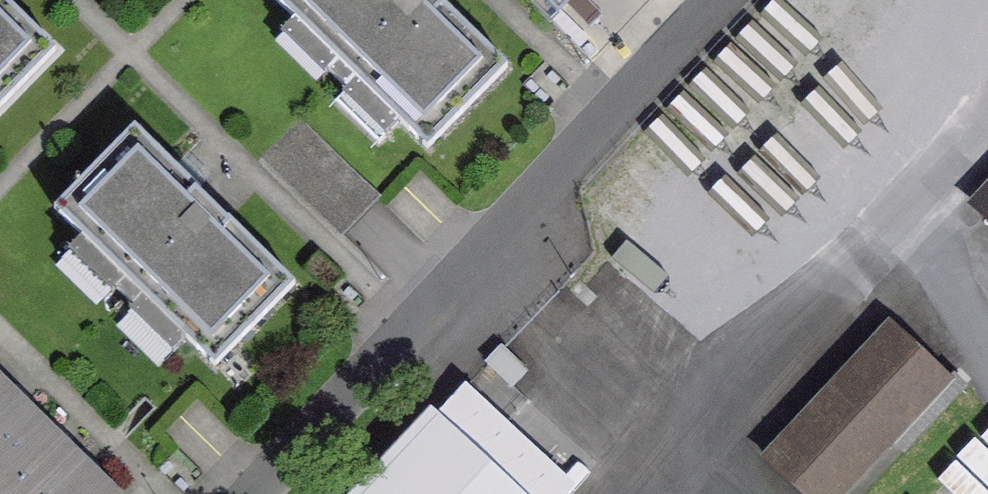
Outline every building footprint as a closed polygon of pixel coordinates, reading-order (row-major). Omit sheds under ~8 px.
[(56,51),(5,0),(0,0),(0,108),(56,51)] [(427,148),(508,67),(439,0),(275,0),(338,61),(329,71),(348,89),(357,80),(427,148)] [(552,22),(574,0),(530,0),(552,22)] [(144,296),(215,365),(295,284),(135,127),(55,209),(125,278),(115,288),(134,307),(144,296)] [(987,211),(987,194),(979,203),(987,211)] [(767,460),(804,493),(840,493),(948,378),(892,326),(767,460)] [(503,347),(489,362),(511,383),(525,369),(503,347)] [(29,414),(0,386),(0,444),(29,414)] [(71,455),(29,414),(0,444),(0,493),(33,493),(71,455)] [(434,418),(363,493),(516,493),(434,418)] [(916,493),(987,493),(987,427),(916,493)] [(71,455),(33,493),(111,493),(71,455)]
